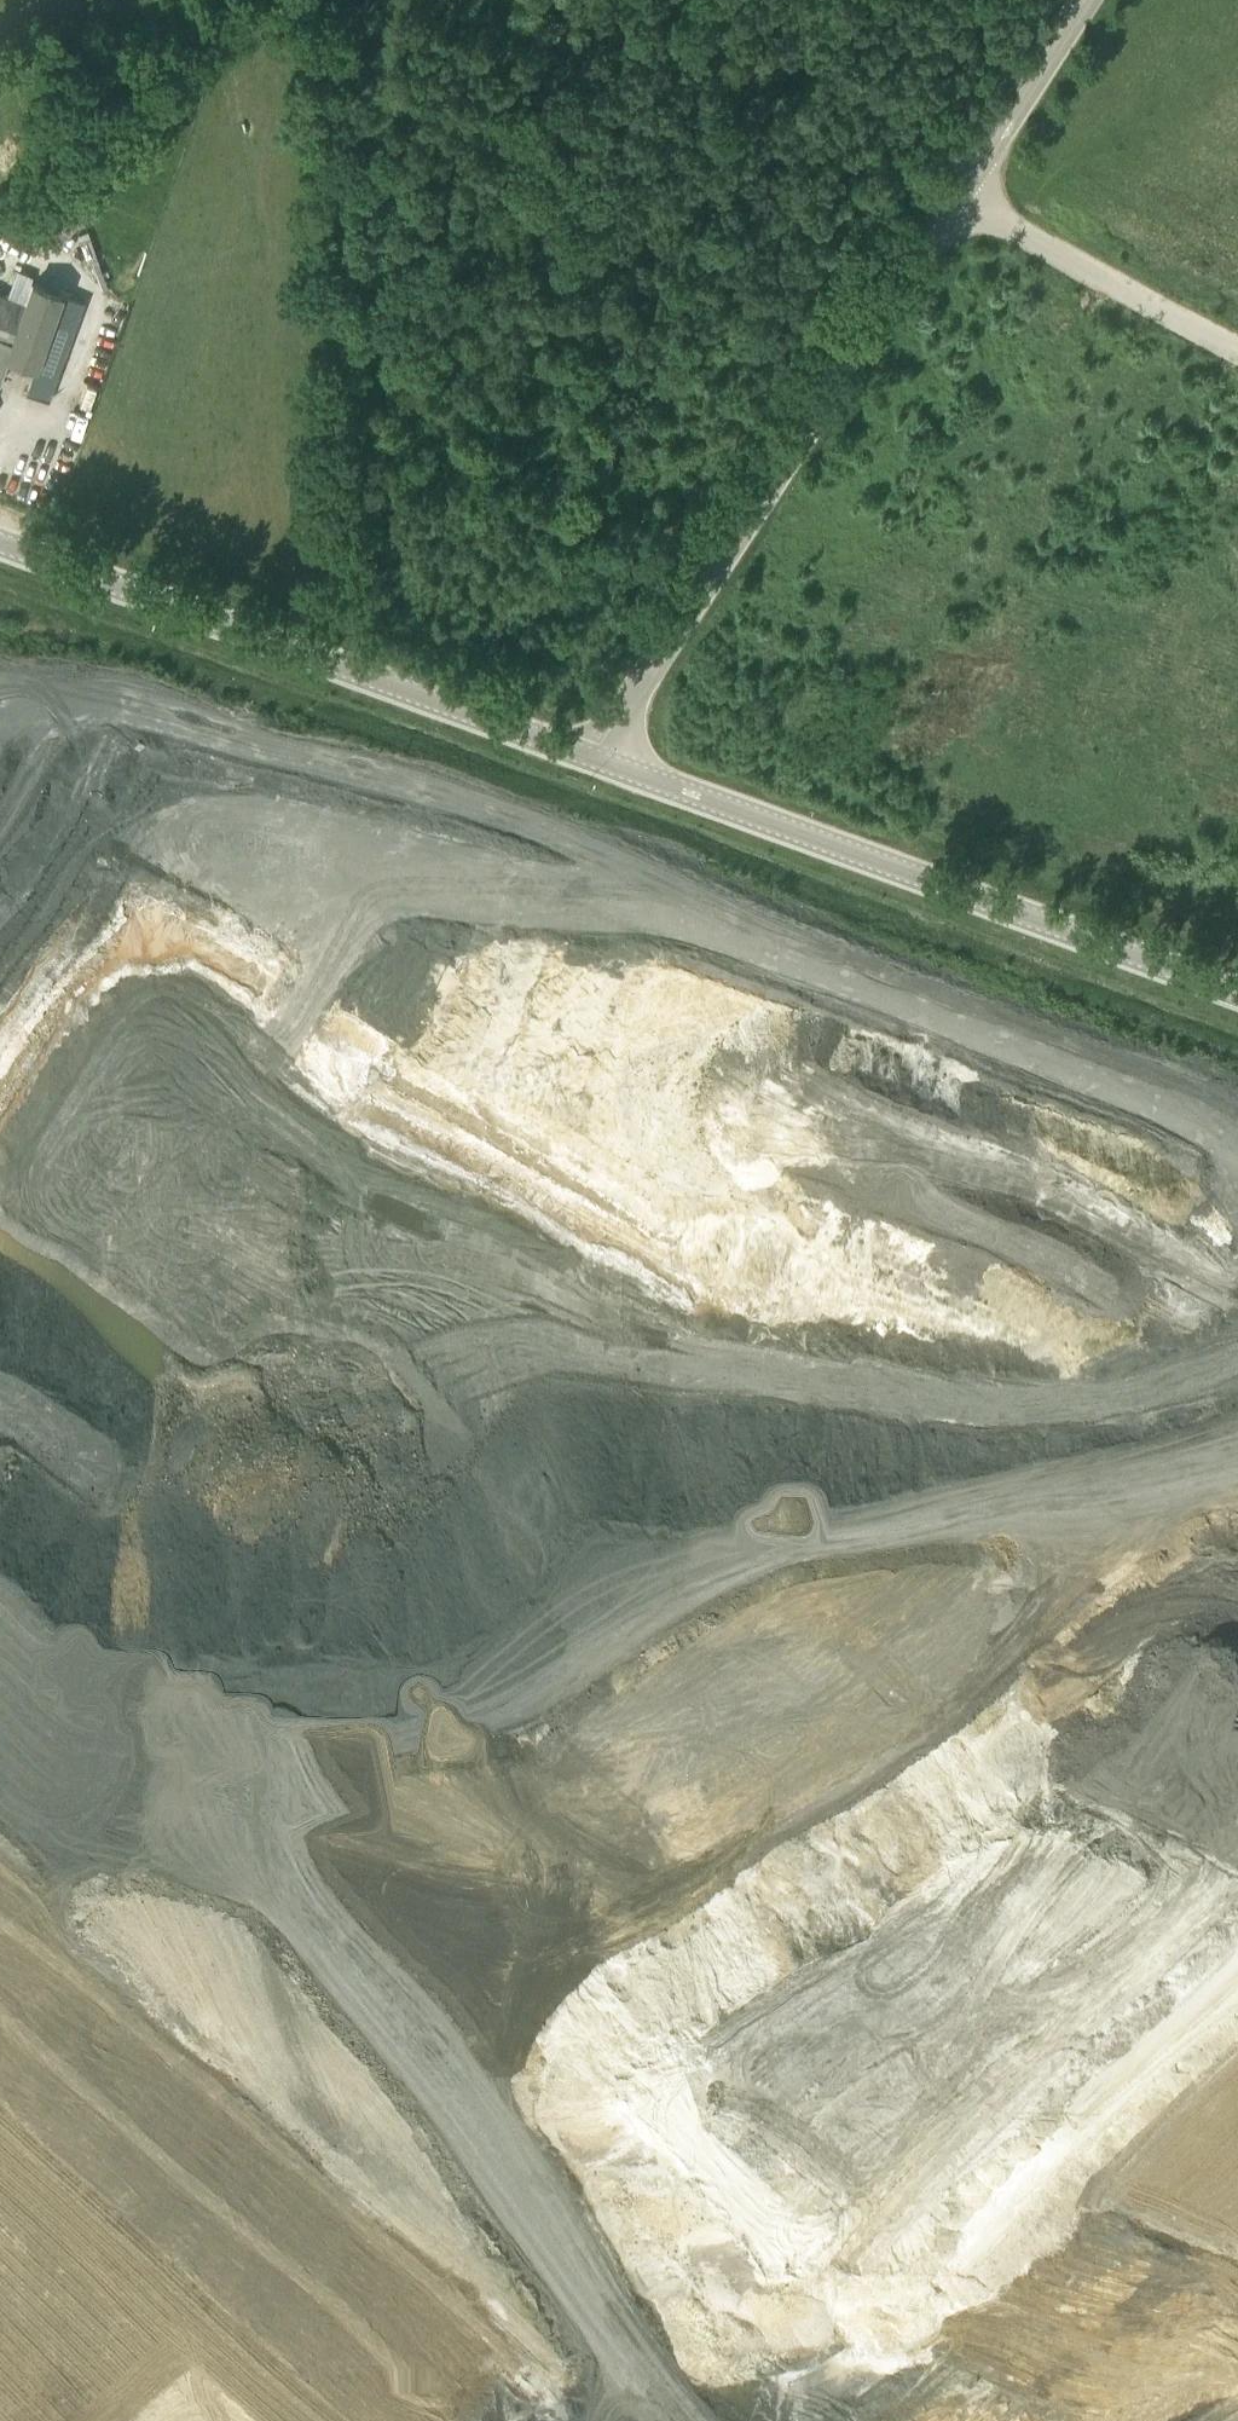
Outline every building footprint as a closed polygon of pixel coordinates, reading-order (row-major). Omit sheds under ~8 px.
[(32,279),(25,301),(6,355),(11,356),(37,364),(27,393),(49,401),(84,302),(85,297),(67,291),(32,279)] [(11,356),(6,355),(25,301),(9,296),(8,295),(0,293),(0,381),(1,382),(11,356)]
